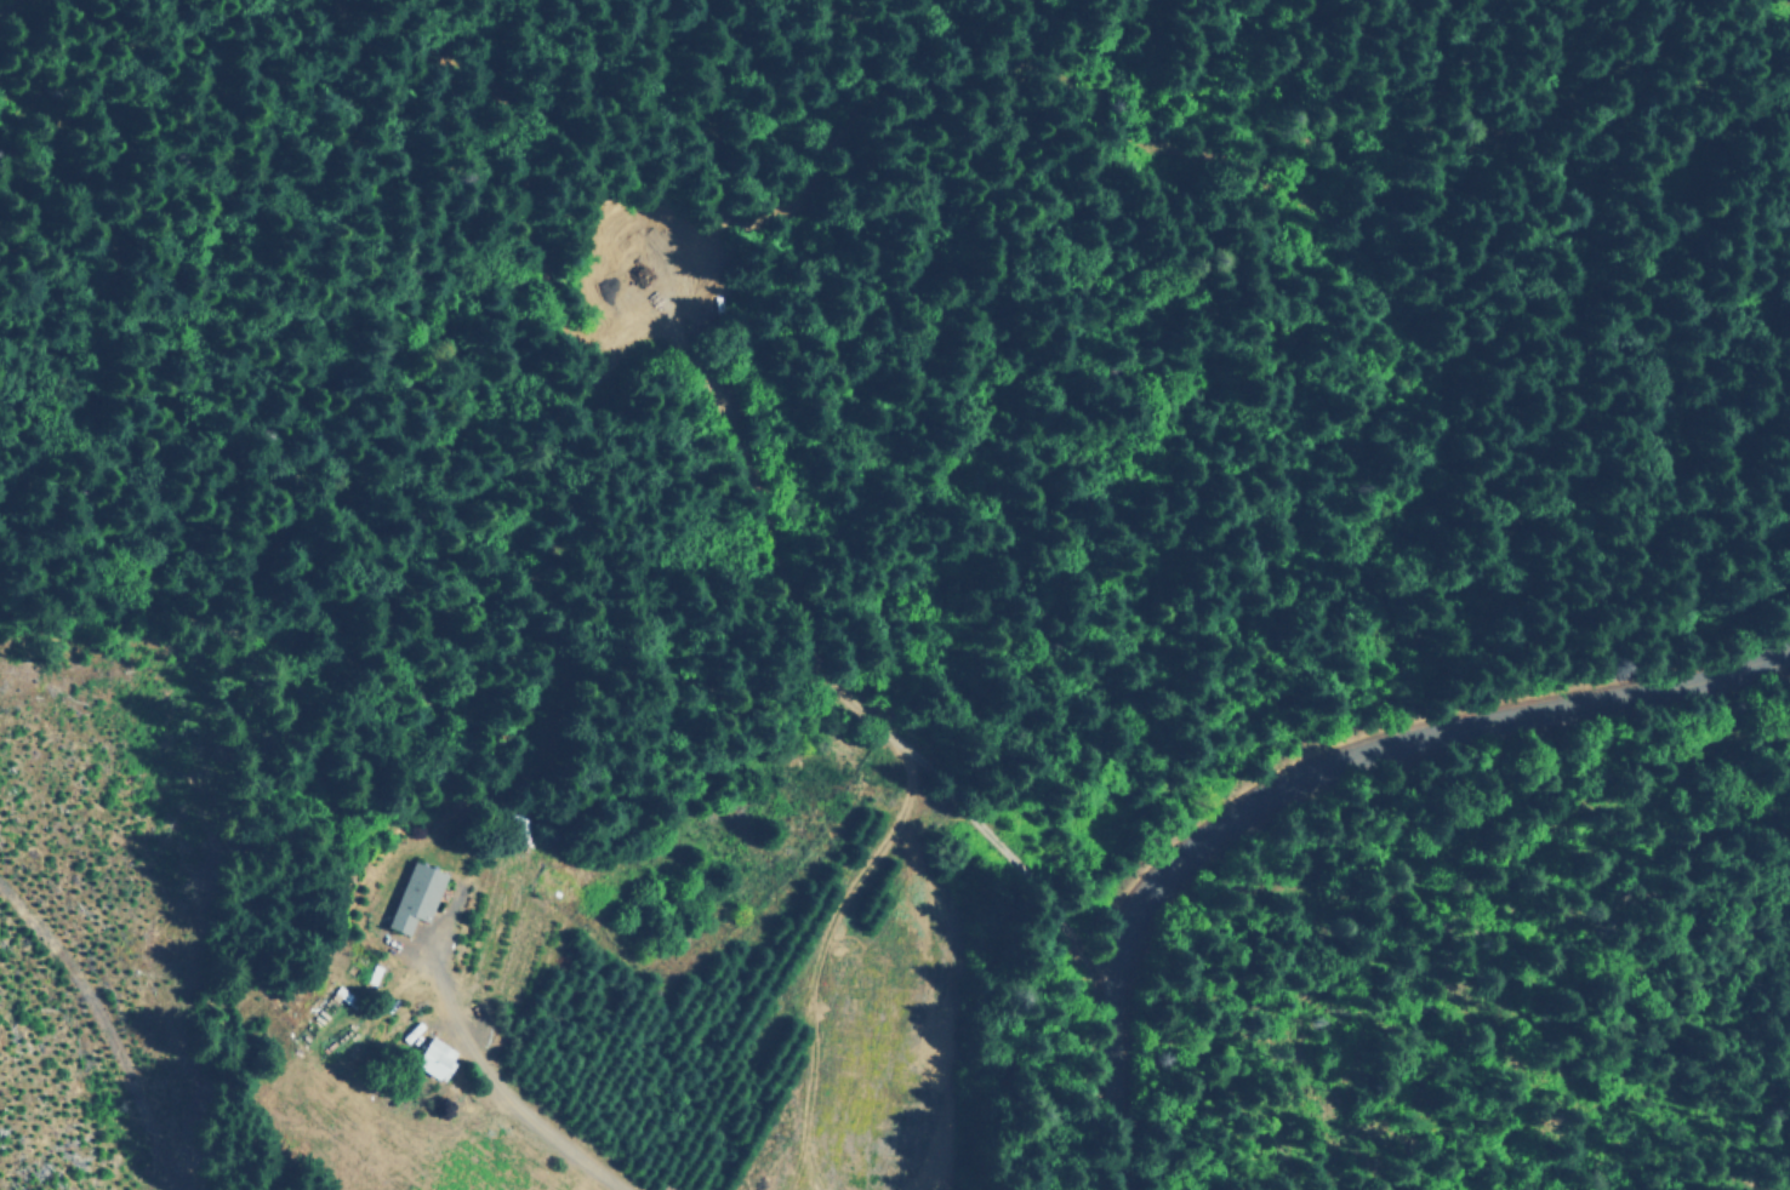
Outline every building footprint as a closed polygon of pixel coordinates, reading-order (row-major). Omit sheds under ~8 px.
[(447,872),(411,861),(391,928),(411,935),(416,917),(431,921),(447,872)] [(417,1067),(443,1081),(460,1052),(433,1037),(417,1067)]
